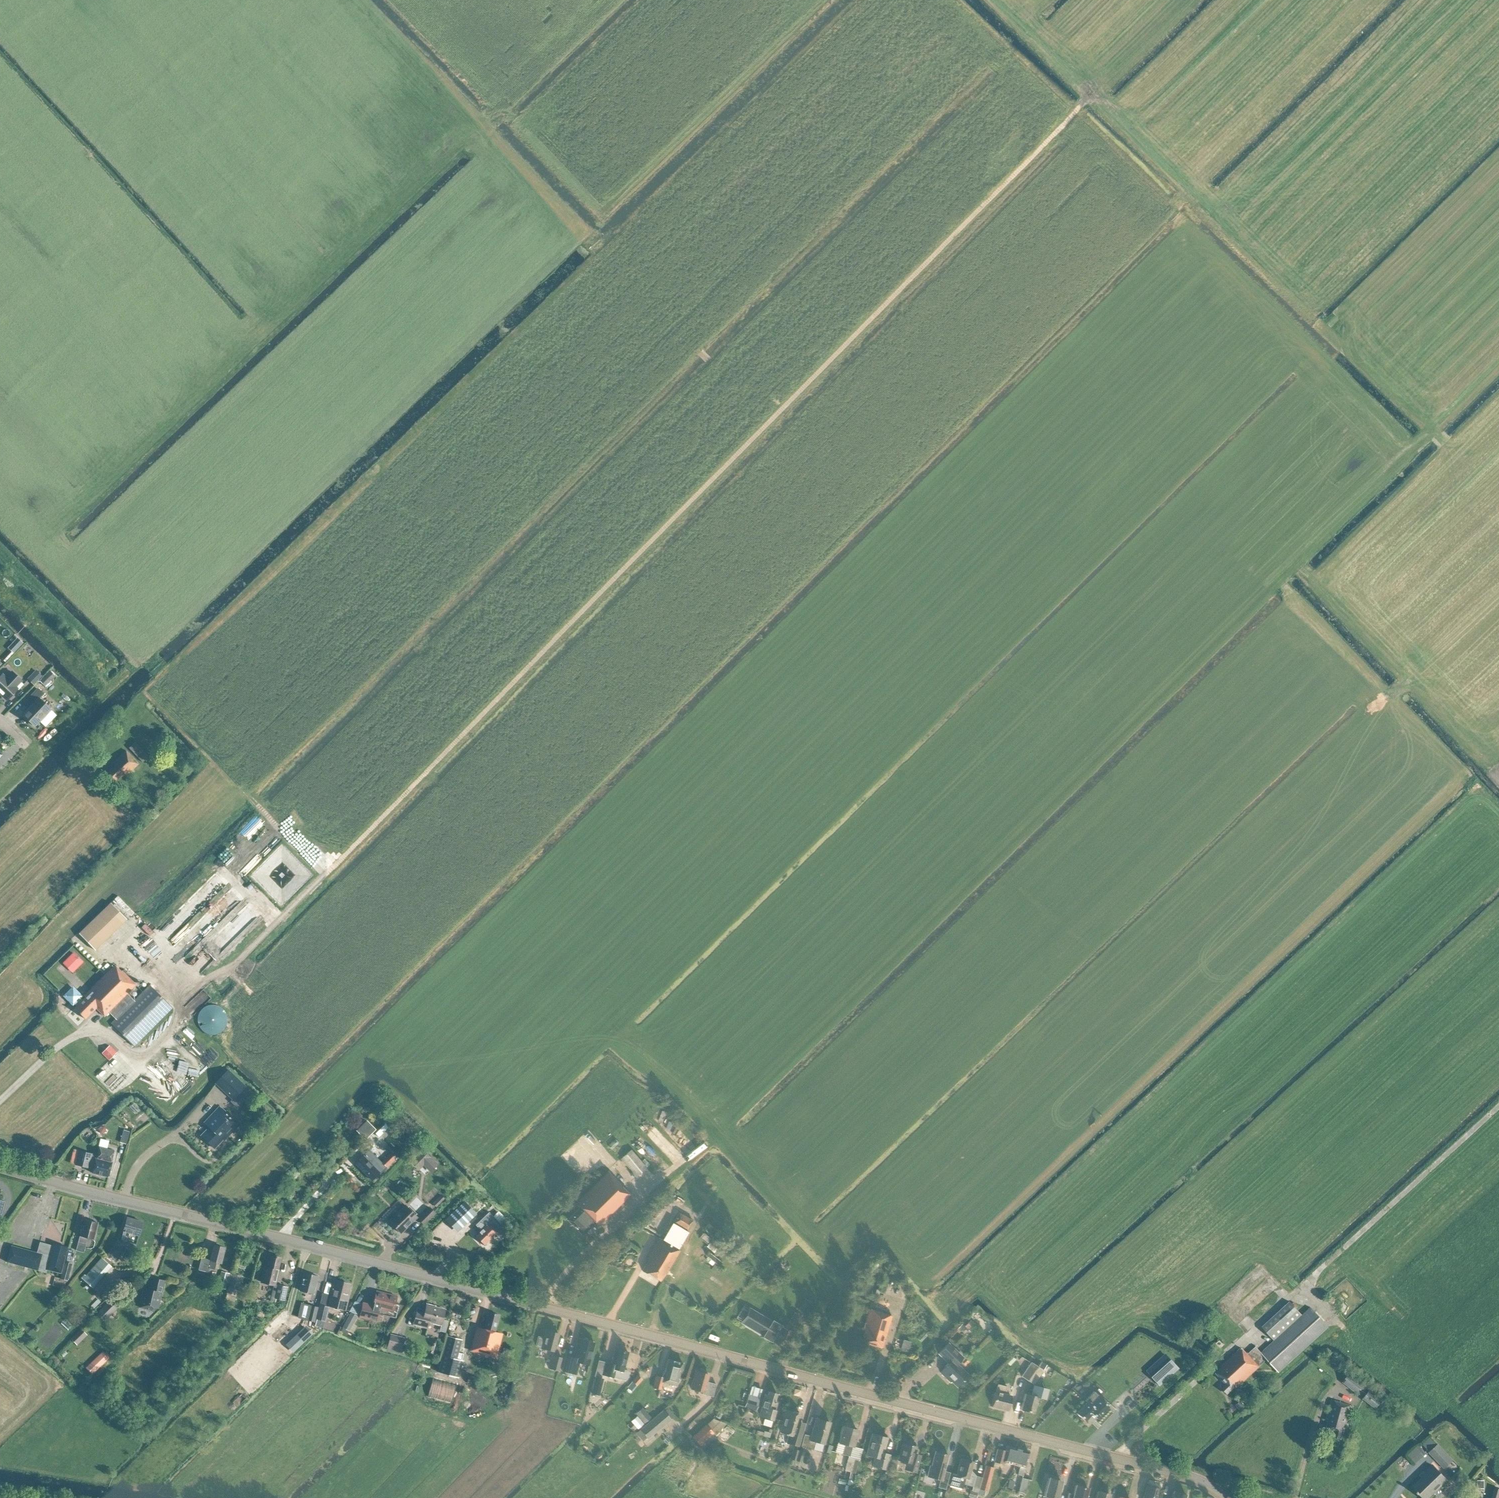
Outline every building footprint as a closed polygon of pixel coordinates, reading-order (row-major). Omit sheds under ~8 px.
[(18,637),(9,647),(15,652),(24,642),(18,637)] [(34,685),(42,676),(36,670),(27,678),(34,685)] [(45,686),(55,676),(50,670),(40,681),(45,686)] [(12,672),(6,679),(2,674),(0,676),(0,693),(7,700),(17,689),(18,690),(24,684),(20,681),(21,680),(12,672)] [(34,726),(50,709),(39,698),(43,694),(37,689),(27,700),(32,704),(22,714),(34,726)] [(168,739),(162,732),(155,738),(161,745),(168,739)] [(144,761),(150,755),(136,742),(130,748),(144,761)] [(126,775),(138,763),(126,750),(113,762),(115,764),(108,772),(116,780),(123,773),(126,775)] [(95,950),(124,921),(127,919),(110,902),(79,933),(95,950)] [(75,968),(82,961),(73,953),(67,960),(75,968)] [(121,971),(115,965),(84,995),(85,997),(74,1008),(85,1018),(96,1008),(104,1016),(109,1011),(116,1018),(111,1023),(134,1046),(172,1008),(149,985),(134,1000),(127,993),(136,984),(121,970),(121,971)] [(211,1034),(213,1034),(215,1034),(217,1033),(219,1033),(220,1032),(221,1031),(222,1030),(223,1029),(224,1028),(225,1027),(225,1026),(226,1024),(226,1023),(227,1021),(227,1019),(227,1018),(226,1016),(226,1015),(226,1013),(225,1012),(224,1011),(223,1009),(222,1009),(221,1008),(220,1007),(218,1006),(216,1005),(214,1005),(212,1004),(211,1004),(209,1005),(208,1005),(207,1005),(205,1006),(204,1007),(202,1008),(202,1009),(201,1010),(200,1011),(199,1012),(199,1014),(198,1015),(198,1017),(197,1019),(197,1020),(198,1022),(198,1023),(198,1024),(199,1025),(199,1027),(200,1027),(200,1028),(201,1029),(203,1031),(205,1032),(206,1033),(209,1034),(210,1034),(211,1034)] [(109,1059),(116,1052),(109,1045),(101,1052),(109,1059)] [(96,1070),(91,1066),(87,1070),(92,1075),(96,1070)] [(232,1100),(246,1086),(228,1069),(214,1083),(232,1100)] [(221,1107),(220,1107),(219,1105),(203,1122),(208,1127),(200,1135),(214,1149),(222,1140),(223,1141),(241,1123),(226,1110),(225,1111),(221,1107)] [(395,1129),(401,1122),(394,1115),(387,1121),(395,1129)] [(375,1130),(366,1121),(356,1131),(365,1140),(375,1130)] [(126,1144),(130,1131),(123,1129),(120,1142),(126,1144)] [(111,1162),(114,1150),(106,1148),(108,1140),(100,1138),(98,1146),(99,1147),(96,1158),(111,1162)] [(412,1161),(429,1173),(439,1160),(422,1148),(412,1161)] [(620,1158),(635,1176),(646,1167),(631,1149),(620,1158)] [(96,1158),(94,1157),(94,1155),(91,1154),(92,1153),(78,1150),(75,1166),(88,1169),(89,1166),(92,1167),(91,1172),(108,1176),(112,1162),(111,1162),(96,1158)] [(380,1174),(395,1159),(390,1153),(375,1168),(368,1161),(369,1160),(364,1154),(355,1163),(372,1180),(379,1173),(380,1174)] [(582,1234),(594,1222),(598,1226),(616,1207),(628,1195),(620,1187),(622,1186),(608,1171),(576,1203),(579,1207),(567,1219),(582,1234)] [(471,1205),(482,1216),(488,1209),(477,1198),(471,1205)] [(475,1214),(464,1202),(447,1218),(458,1230),(475,1214)] [(400,1232),(416,1216),(405,1205),(389,1221),(400,1232)] [(423,1224),(435,1212),(429,1207),(418,1218),(423,1224)] [(559,1214),(552,1207),(548,1211),(555,1218),(559,1214)] [(686,1231),(692,1220),(679,1212),(672,1223),(671,1222),(661,1240),(658,1238),(647,1257),(649,1258),(642,1270),(659,1280),(664,1273),(665,1273),(679,1250),(677,1249),(687,1232),(686,1231)] [(138,1235),(142,1221),(127,1217),(124,1227),(123,1231),(121,1240),(126,1241),(129,1232),(138,1235)] [(494,1217),(486,1224),(487,1224),(475,1236),(484,1244),(501,1228),(500,1226),(502,1224),(494,1217)] [(97,1222),(85,1219),(82,1229),(81,1229),(76,1250),(83,1252),(87,1237),(93,1239),(97,1222)] [(697,1235),(705,1222),(700,1219),(693,1232),(697,1235)] [(713,1226),(708,1222),(703,1228),(708,1233),(713,1226)] [(711,1238),(703,1231),(699,1235),(708,1242),(707,1244),(724,1257),(721,1261),(725,1264),(733,1253),(731,1252),(732,1251),(713,1236),(711,1238)] [(60,1272),(64,1260),(67,1247),(53,1243),(53,1245),(40,1242),(37,1252),(11,1245),(6,1261),(46,1272),(47,1269),(60,1272)] [(221,1262),(225,1247),(214,1244),(210,1260),(201,1257),(198,1269),(208,1272),(209,1268),(214,1269),(216,1261),(221,1262)] [(113,1261),(119,1252),(113,1249),(112,1251),(110,1250),(106,1256),(113,1261)] [(278,1269),(281,1257),(270,1254),(267,1265),(265,1264),(260,1281),(275,1285),(279,1269),(278,1269)] [(92,1287),(111,1266),(102,1258),(84,1279),(92,1287)] [(64,1260),(60,1272),(61,1273),(60,1278),(67,1280),(72,1262),(64,1260)] [(780,1267),(776,1273),(780,1276),(784,1271),(780,1267)] [(225,1289),(229,1273),(221,1271),(216,1287),(225,1289)] [(238,1288),(242,1275),(232,1272),(226,1293),(228,1293),(227,1298),(233,1300),(235,1295),(236,1296),(238,1288)] [(313,1293),(318,1276),(304,1272),(299,1290),(313,1293)] [(158,1308),(165,1280),(152,1277),(149,1288),(143,1287),(138,1307),(151,1310),(152,1306),(158,1308)] [(345,1309),(347,1301),(345,1300),(349,1283),(334,1280),(328,1305),(345,1309)] [(284,1301),(287,1287),(277,1284),(274,1298),(284,1301)] [(882,1347),(892,1315),(884,1313),(886,1306),(876,1302),(880,1288),(875,1287),(872,1298),(863,1330),(864,1330),(861,1341),(882,1347)] [(395,1303),(397,1295),(376,1290),(372,1304),(362,1301),(359,1317),(377,1321),(379,1313),(395,1317),(403,1305),(395,1303)] [(94,1303),(101,1295),(96,1291),(90,1298),(94,1303)] [(124,1301),(116,1293),(96,1312),(104,1320),(118,1307),(124,1301)] [(805,1313),(811,1303),(803,1298),(797,1308),(805,1313)] [(1302,1315),(1289,1301),(1261,1326),(1274,1340),(1261,1352),(1256,1346),(1248,1353),(1247,1352),(1246,1353),(1241,1347),(1220,1366),(1221,1367),(1215,1372),(1225,1383),(1221,1387),(1227,1393),(1235,1386),(1236,1387),(1267,1359),(1278,1372),(1328,1326),(1311,1307),(1302,1315)] [(441,1325),(445,1309),(435,1307),(435,1306),(427,1303),(424,1313),(416,1311),(413,1324),(427,1328),(428,1322),(441,1325)] [(307,1319),(314,1321),(318,1306),(310,1305),(307,1319)] [(324,1320),(328,1307),(320,1305),(317,1318),(324,1320)] [(746,1319),(750,1312),(737,1306),(732,1315),(729,1313),(727,1317),(725,1316),(717,1329),(730,1337),(738,1324),(733,1321),(735,1318),(743,1323),(746,1319)] [(773,1318),(753,1307),(750,1312),(746,1319),(766,1331),(765,1332),(774,1338),(775,1336),(782,1339),(789,1327),(782,1323),(784,1321),(775,1316),(773,1318)] [(255,1316),(261,1319),(265,1312),(259,1308),(255,1316)] [(495,1331),(499,1314),(488,1311),(484,1328),(478,1327),(472,1349),(495,1355),(500,1333),(495,1331)] [(351,1312),(342,1327),(349,1331),(357,1315),(351,1312)] [(971,1318),(965,1325),(974,1333),(980,1326),(971,1318)] [(306,1327),(288,1344),(294,1350),(312,1334),(306,1327)] [(979,1338),(985,1330),(980,1327),(974,1335),(979,1338)] [(553,1351),(558,1333),(545,1329),(543,1337),(537,1336),(535,1345),(541,1346),(541,1347),(553,1351)] [(400,1353),(405,1337),(390,1334),(386,1349),(400,1353)] [(448,1335),(438,1372),(458,1377),(462,1361),(456,1359),(462,1339),(448,1335)] [(588,1364),(594,1342),(577,1338),(572,1357),(565,1355),(561,1370),(575,1373),(578,1362),(588,1364)] [(907,1351),(910,1341),(903,1339),(900,1348),(907,1351)] [(956,1386),(967,1374),(956,1363),(961,1358),(952,1350),(954,1348),(948,1342),(938,1353),(948,1363),(940,1372),(947,1379),(948,1378),(956,1386)] [(623,1369),(627,1351),(615,1348),(610,1363),(605,1362),(602,1373),(625,1380),(627,1379),(628,1372),(627,1370),(623,1369)] [(98,1368),(109,1357),(105,1353),(94,1363),(98,1368)] [(558,1371),(562,1357),(551,1354),(548,1368),(558,1371)] [(1167,1354),(1158,1362),(1165,1370),(1155,1379),(1162,1386),(1181,1369),(1167,1354)] [(676,1385),(678,1376),(682,1362),(667,1358),(663,1377),(655,1375),(652,1387),(660,1389),(662,1382),(676,1385)] [(1033,1384),(1041,1371),(1043,1369),(1030,1361),(1021,1376),(1033,1384)] [(712,1396),(715,1383),(706,1381),(708,1374),(695,1370),(690,1388),(702,1391),(702,1393),(712,1396)] [(1364,1383),(1349,1372),(1342,1382),(1356,1393),(1357,1393),(1363,1397),(1362,1398),(1375,1409),(1383,1398),(1370,1388),(1371,1387),(1365,1382),(1364,1383)] [(636,1385),(642,1379),(636,1374),(631,1381),(632,1381),(634,1383),(636,1385)] [(599,1395),(603,1378),(595,1376),(590,1393),(599,1395)] [(632,1381),(627,1387),(632,1391),(636,1385),(634,1383),(632,1381)] [(1005,1394),(1007,1386),(997,1383),(995,1391),(994,1391),(991,1405),(991,1406),(1006,1410),(1010,1395),(1005,1394)] [(1122,1383),(1115,1391),(1124,1398),(1130,1391),(1122,1383)] [(1043,1398),(1045,1391),(1033,1388),(1031,1395),(1024,1393),(1020,1409),(1033,1412),(1037,1397),(1043,1398)] [(772,1420),(777,1401),(774,1400),(776,1393),(765,1390),(761,1406),(763,1407),(760,1417),(772,1420)] [(1086,1401),(1076,1413),(1084,1420),(1091,1413),(1096,1418),(1107,1406),(1100,1399),(1101,1398),(1093,1391),(1085,1400),(1086,1401)] [(756,1410),(759,1397),(748,1394),(744,1406),(756,1410)] [(1346,1428),(1353,1405),(1332,1399),(1326,1420),(1328,1420),(1327,1423),(1326,1429),(1334,1431),(1332,1435),(1341,1438),(1344,1427),(1346,1428)] [(1245,1405),(1241,1400),(1235,1405),(1240,1410),(1245,1405)] [(557,1415),(560,1403),(551,1401),(549,1413),(557,1415)] [(644,1423),(650,1417),(642,1407),(635,1413),(644,1423)] [(655,1433),(671,1420),(662,1410),(647,1423),(635,1433),(641,1441),(653,1431),(655,1433)] [(798,1445),(801,1433),(795,1431),(800,1414),(786,1410),(780,1431),(788,1433),(786,1442),(798,1445)] [(637,1428),(643,1423),(636,1415),(630,1421),(633,1424),(630,1428),(632,1431),(636,1427),(637,1428)] [(722,1428),(713,1418),(705,1425),(705,1424),(692,1437),(699,1445),(713,1433),(715,1435),(722,1428)] [(823,1443),(829,1422),(815,1418),(810,1435),(804,1433),(800,1446),(813,1449),(815,1441),(823,1443)] [(844,1470),(854,1472),(857,1460),(858,1460),(860,1452),(851,1450),(856,1429),(842,1425),(835,1452),(848,1455),(844,1470)] [(769,1437),(771,1429),(769,1428),(768,1432),(763,1431),(763,1432),(756,1430),(756,1433),(762,1435),(769,1437)] [(723,1429),(718,1435),(724,1441),(730,1435),(723,1429)] [(889,1469),(892,1458),(892,1457),(889,1456),(890,1454),(883,1452),(887,1438),(871,1433),(866,1454),(874,1456),(872,1465),(886,1468),(889,1469)] [(583,1447),(593,1454),(599,1447),(589,1439),(583,1447)] [(915,1472),(918,1460),(913,1459),(916,1446),(902,1442),(897,1460),(905,1462),(903,1469),(915,1472)] [(1437,1444),(1428,1452),(1444,1468),(1453,1460),(1437,1444)] [(1014,1464),(1018,1448),(1006,1445),(1005,1450),(997,1448),(994,1461),(1002,1463),(1002,1461),(1014,1464)] [(1416,1463),(1426,1453),(1418,1445),(1408,1455),(1416,1463)] [(798,1450),(793,1448),(790,1458),(795,1460),(798,1450)] [(1018,1448),(1014,1464),(1019,1465),(1017,1473),(1022,1475),(1024,1467),(1028,1451),(1018,1448)] [(804,1451),(798,1450),(795,1460),(801,1462),(804,1451)] [(944,1470),(948,1455),(935,1451),(931,1465),(930,1465),(927,1476),(939,1479),(937,1487),(945,1489),(950,1472),(944,1470)] [(892,1458),(889,1469),(896,1471),(898,1465),(896,1464),(897,1459),(892,1458)] [(975,1475),(969,1473),(973,1461),(960,1458),(956,1474),(951,1473),(948,1484),(962,1488),(963,1483),(972,1486),(975,1475)] [(987,1491),(993,1467),(985,1465),(979,1489),(987,1491)] [(1446,1479),(1433,1465),(1425,1472),(1426,1473),(1413,1486),(1424,1497),(1426,1497),(1446,1479)] [(1025,1493),(1028,1479),(1021,1477),(1018,1491),(1025,1493)] [(1060,1480),(1048,1477),(1043,1495),(1047,1496),(1046,1497),(1056,1497),(1060,1480)] [(1087,1488),(1075,1484),(1073,1494),(1068,1492),(1066,1497),(1085,1497),(1087,1488)] [(1152,1486),(1146,1484),(1142,1497),(1155,1497),(1158,1488),(1156,1487),(1156,1486),(1152,1485),(1152,1486)] [(970,1489),(968,1496),(976,1497),(977,1491),(970,1489)] [(1173,1490),(1170,1497),(1185,1497),(1186,1494),(1173,1490)]
